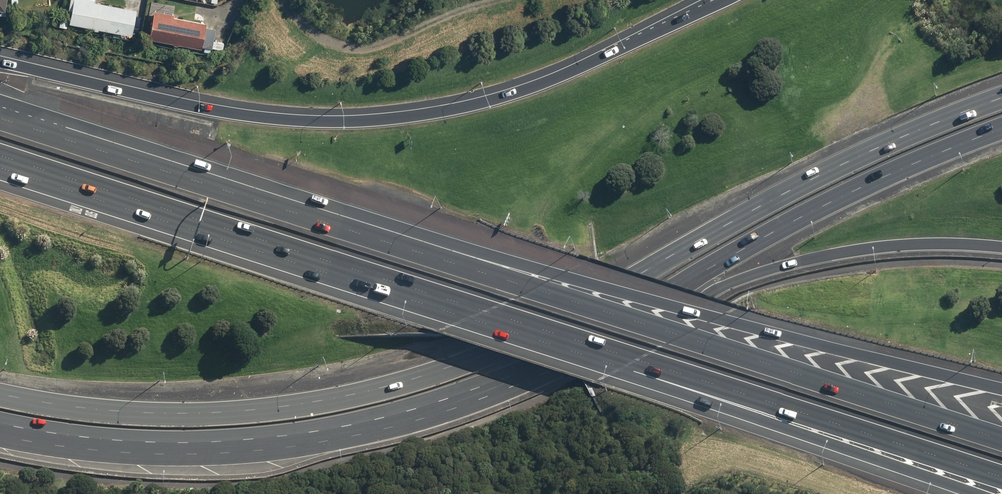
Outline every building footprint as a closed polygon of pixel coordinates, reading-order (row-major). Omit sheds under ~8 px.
[(7,9),(8,0),(0,0),(0,8),(7,9)] [(72,22),(134,35),(140,8),(104,0),(71,0),(69,8),(75,9),(72,22)] [(176,15),(176,12),(155,8),(150,37),(207,47),(212,22),(176,15)]
